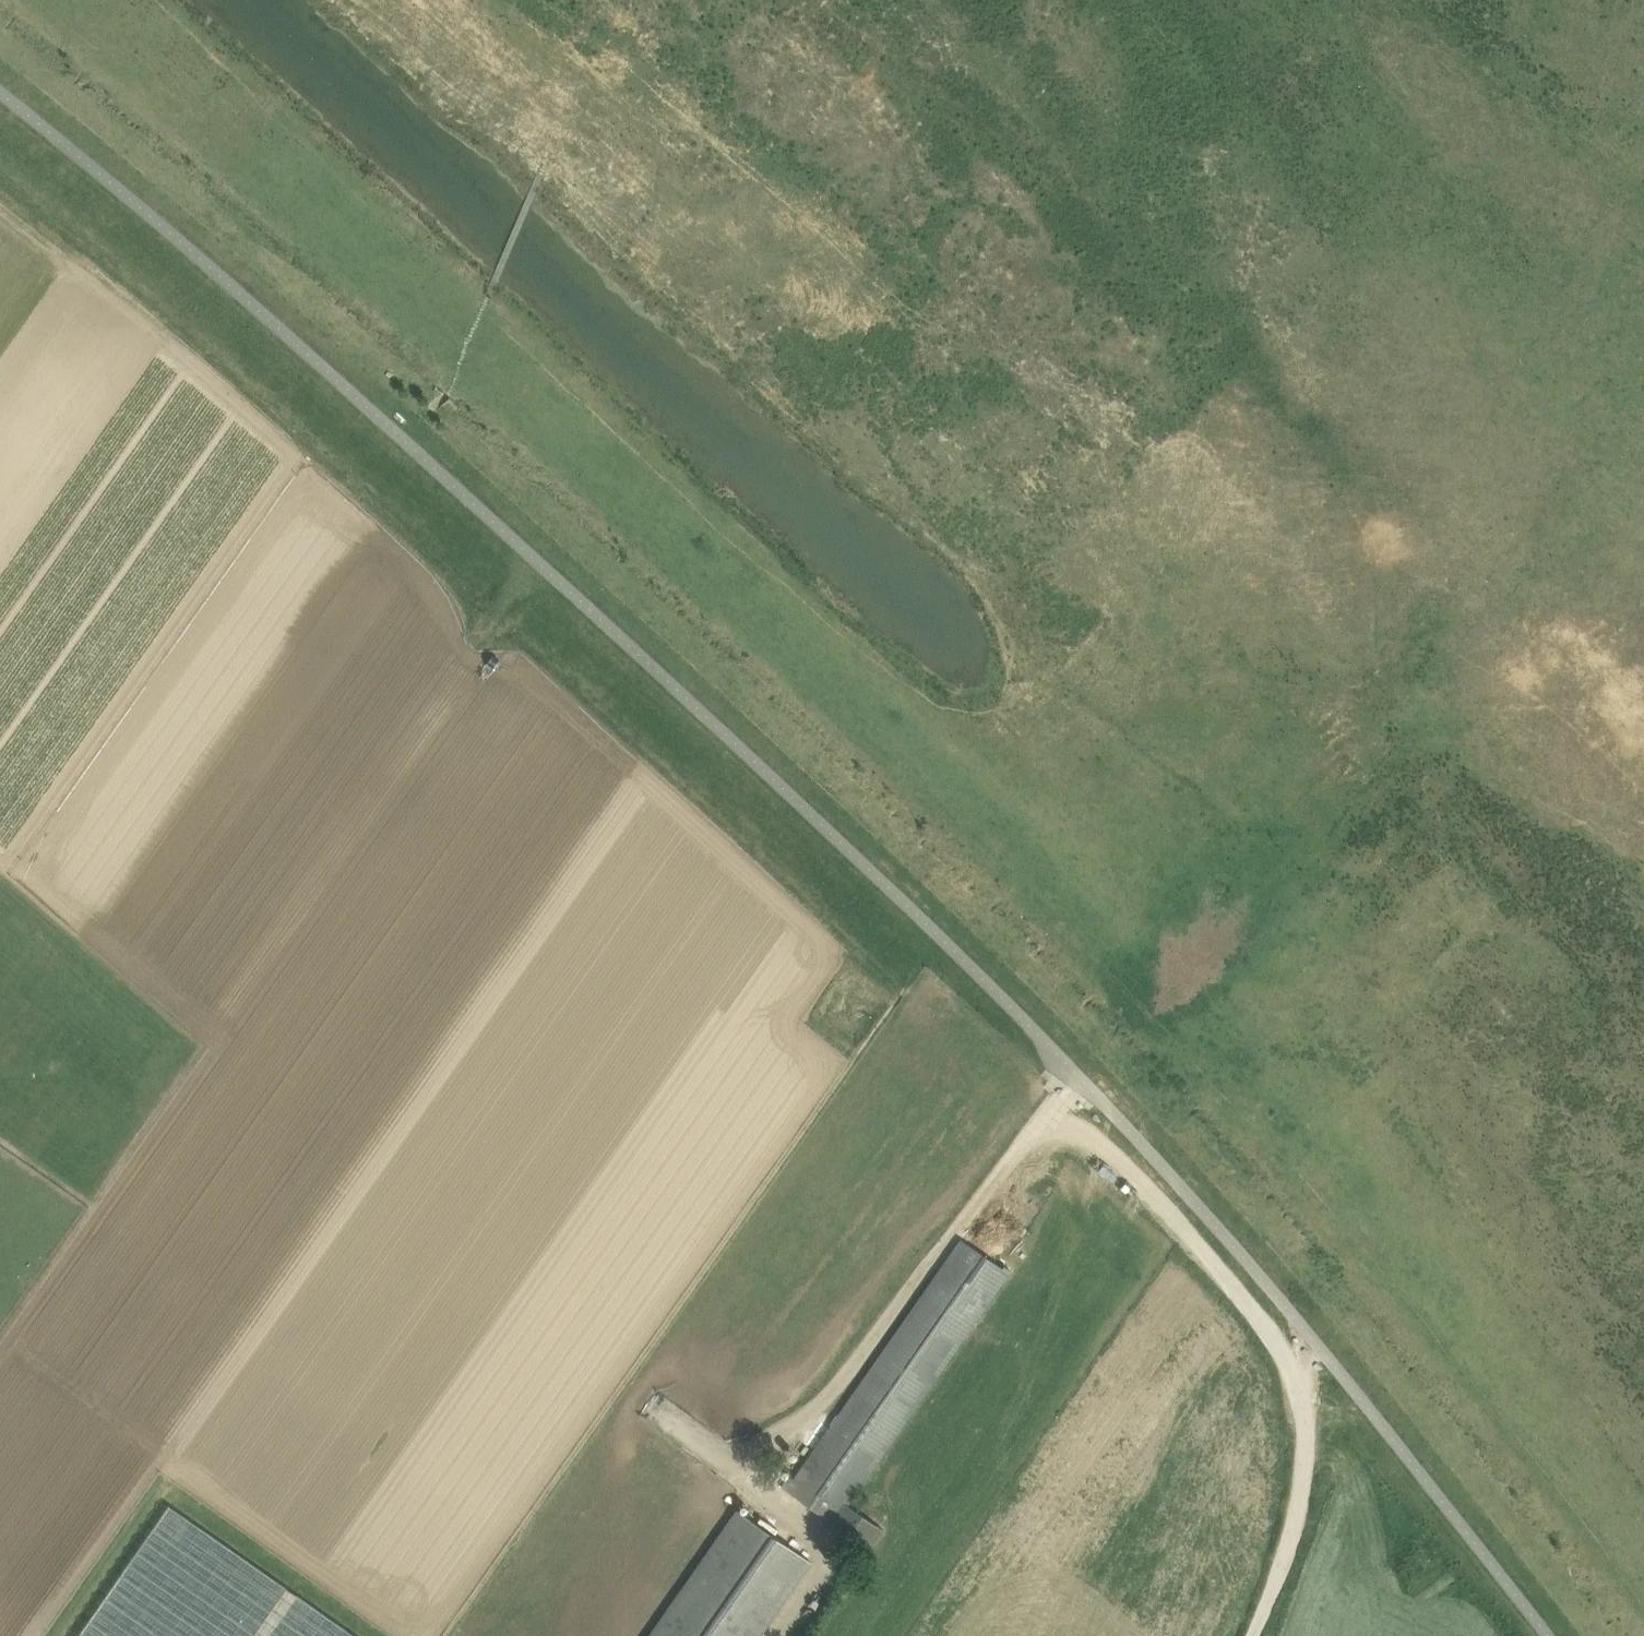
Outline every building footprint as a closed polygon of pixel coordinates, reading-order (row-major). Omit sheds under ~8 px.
[(960,1238),(787,1487),(831,1518),(826,1524),(866,1552),(883,1528),(848,1504),(1009,1272),(960,1238)] [(168,1505),(76,1635),(354,1635),(168,1505)] [(813,1561),(739,1509),(650,1635),(760,1635),(813,1561)]
